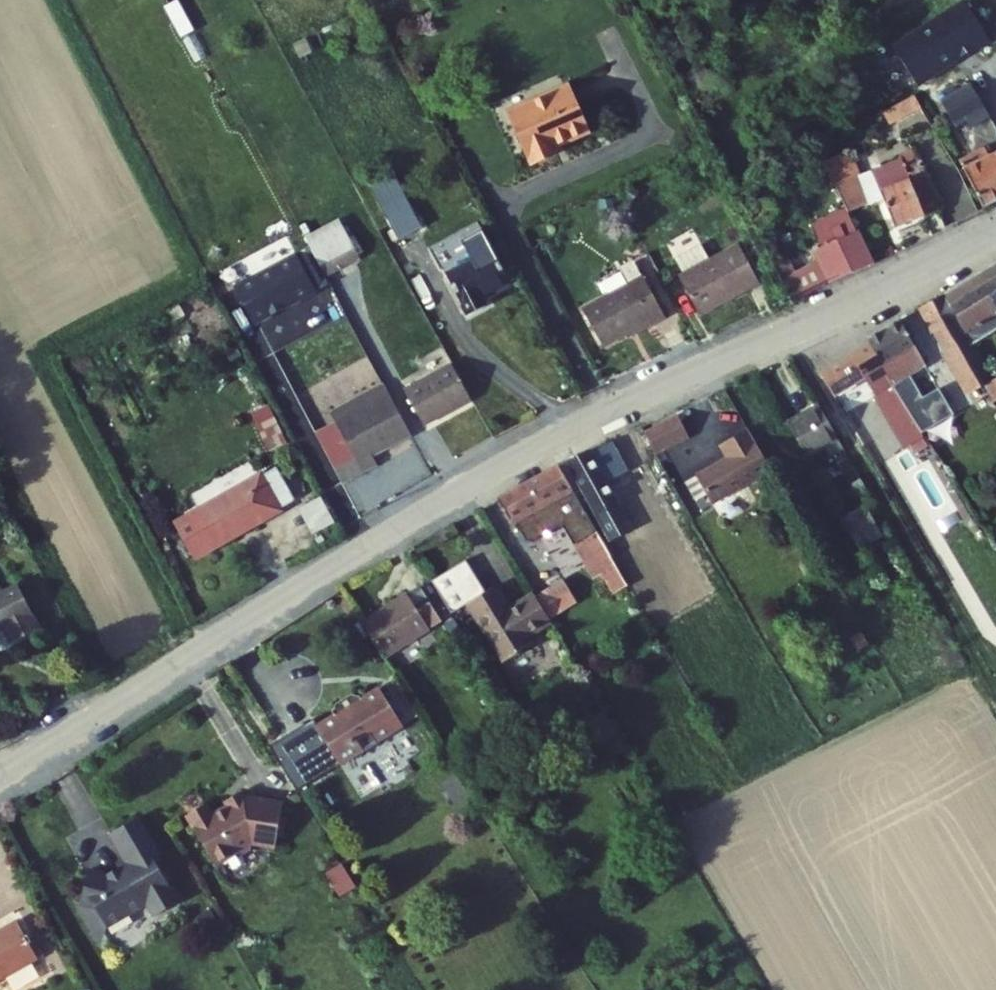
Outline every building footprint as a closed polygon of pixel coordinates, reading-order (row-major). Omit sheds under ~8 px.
[(905,0),(904,0),(862,24),(874,46),(917,22),(905,0)] [(874,46),(894,86),(989,33),(971,0),(956,0),(917,22),(874,46)] [(921,92),(944,131),(957,124),(974,114),(952,75),(921,92)] [(509,115),(538,168),(563,153),(558,145),(586,130),(561,85),(509,115)] [(910,111),(903,101),(868,117),(873,129),(910,111)] [(974,114),(957,124),(962,132),(979,123),(974,114)] [(977,210),(995,200),(995,153),(987,158),(981,149),(953,166),(977,210)] [(839,162),(823,170),(845,211),(875,193),(893,227),(935,204),(914,165),(899,174),(893,163),(852,185),(839,162)] [(368,182),(397,237),(420,224),(391,168),(368,182)] [(844,211),(843,209),(810,226),(821,247),(803,254),(807,264),(787,273),(781,259),(766,266),(785,301),(872,262),(844,211)] [(309,236),(327,269),(360,250),(342,217),(309,236)] [(676,272),(691,303),(716,292),(722,299),(757,280),(735,240),(706,255),(698,240),(671,254),(680,270),(676,272)] [(440,274),(464,316),(483,304),(476,293),(502,279),(485,249),(440,274)] [(975,342),(995,329),(995,265),(944,292),(975,342)] [(582,311),(603,347),(646,324),(652,330),(668,321),(643,280),(582,311)] [(691,303),(696,313),(722,299),(716,292),(691,303)] [(977,405),(995,393),(995,392),(940,294),(920,305),(977,405)] [(858,339),(863,346),(909,421),(929,408),(909,372),(925,363),(898,313),(858,339)] [(340,360),(369,345),(358,326),(330,342),(340,360)] [(820,370),(833,393),(861,379),(903,448),(920,438),(909,421),(863,346),(820,370)] [(406,385),(425,422),(469,398),(448,361),(406,385)] [(344,433),(337,437),(357,474),(380,461),(377,453),(417,432),(395,393),(338,422),(344,433)] [(790,420),(810,456),(843,438),(823,402),(790,420)] [(268,454),(287,444),(268,404),(248,413),(268,454)] [(640,434),(652,456),(692,434),(679,413),(640,434)] [(747,421),(719,436),(726,450),(695,467),(710,495),(770,462),(747,421)] [(950,430),(929,443),(941,462),(962,450),(950,430)] [(331,441),(349,479),(357,474),(337,437),(331,441)] [(609,438),(586,450),(600,475),(622,463),(609,438)] [(563,463),(609,539),(628,527),(600,475),(586,450),(563,463)] [(173,512),(193,550),(280,504),(277,497),(291,490),(275,459),(173,512)] [(556,467),(497,498),(510,521),(515,518),(529,543),(561,526),(583,563),(589,559),(596,570),(598,568),(610,590),(623,582),(556,467)] [(854,481),(864,499),(875,495),(864,475),(854,481)] [(315,521),(333,512),(320,487),(302,496),(315,521)] [(688,491),(693,501),(701,495),(696,487),(688,491)] [(848,515),(859,534),(878,524),(868,505),(848,515)] [(464,604),(504,667),(530,651),(525,640),(548,626),(530,595),(507,609),(493,587),(483,593),(464,560),(429,581),(448,614),(464,604)] [(558,579),(530,595),(544,618),(572,602),(558,579)] [(423,625),(436,618),(415,583),(403,590),(423,625)] [(6,630),(14,646),(45,629),(22,586),(0,597),(0,633),(6,630)] [(355,615),(379,655),(425,627),(423,625),(403,590),(401,588),(355,615)] [(374,685),(356,696),(359,701),(377,690),(374,685)] [(375,736),(397,722),(377,690),(359,701),(356,696),(354,693),(346,691),(330,701),(329,706),(326,708),(330,713),(315,722),(325,738),(321,740),(335,761),(353,750),(354,752),(375,738),(375,736)] [(315,722),(311,724),(321,740),(325,738),(315,722)] [(196,796),(177,807),(206,857),(228,844),(234,846),(242,842),(243,835),(266,839),(275,795),(236,787),(233,782),(215,793),(218,798),(203,806),(196,796)] [(146,840),(128,809),(100,826),(115,851),(106,856),(109,860),(96,867),(78,862),(69,895),(83,899),(96,920),(136,896),(144,909),(169,895),(139,843),(146,840)] [(341,864),(324,875),(340,898),(356,887),(341,864)] [(30,948),(9,913),(0,919),(0,967),(30,948)]
